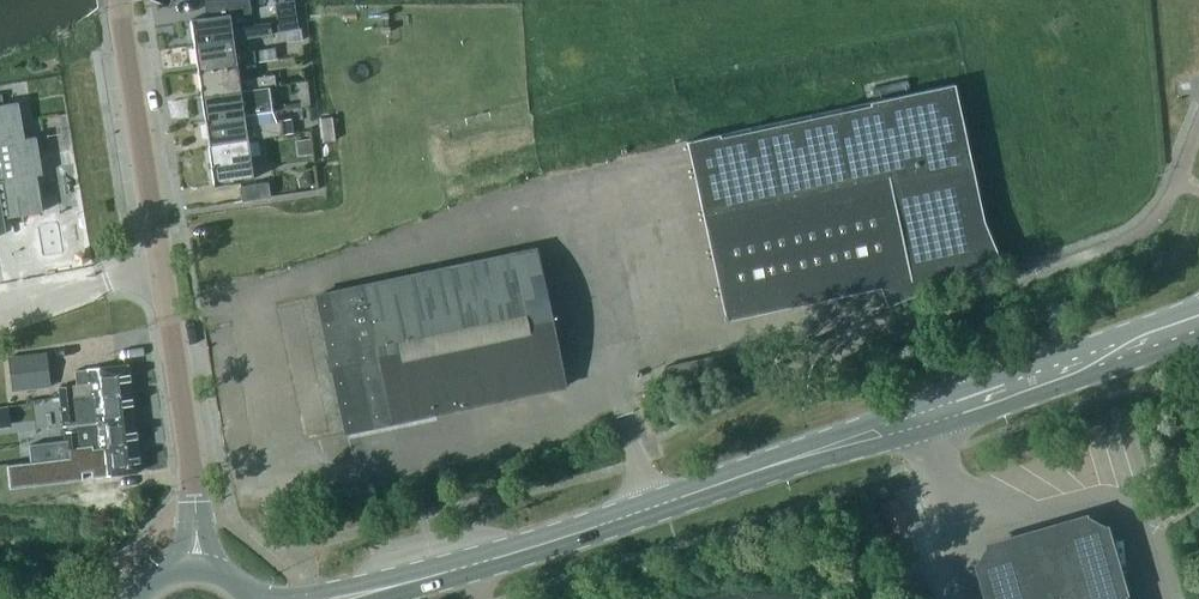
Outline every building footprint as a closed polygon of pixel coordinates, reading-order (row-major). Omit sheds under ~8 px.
[(233,39),(271,34),(269,23),(231,28),(229,14),(251,11),(249,0),(206,0),(206,17),(190,19),(193,45),(233,39)] [(235,52),(233,39),(193,45),(196,69),(236,64),(255,61),(254,49),(235,52)] [(274,46),(257,48),(259,60),(276,57),(274,46)] [(274,73),(238,77),(236,64),(196,69),(200,95),(268,86),(275,85),(273,75),(274,73)] [(884,305),(999,258),(982,219),(952,82),(686,141),(723,312),(722,313),(723,319),(727,318),(727,316),(878,283),(878,285),(880,284),(887,302),(883,303),(884,305)] [(268,86),(200,95),(203,120),(243,114),(271,110),(268,86)] [(3,230),(1,218),(42,211),(36,175),(42,174),(36,136),(24,138),(18,101),(2,103),(0,104),(0,230),(3,230)] [(245,124),(243,114),(203,120),(207,145),(247,139),(283,134),(281,120),(245,124)] [(331,116),(320,118),(322,141),(334,140),(331,116)] [(247,139),(207,145),(212,184),(252,178),(247,139)] [(298,186),(311,184),(310,171),(302,172),(297,178),(298,186)] [(239,185),(241,200),(270,195),(268,181),(239,185)] [(333,370),(345,430),(563,384),(534,249),(316,294),(329,356),(325,357),(328,371),(333,370)] [(50,385),(48,369),(46,352),(7,357),(9,374),(11,390),(50,385)] [(71,384),(58,386),(59,393),(61,405),(74,403),(73,397),(85,396),(131,390),(127,363),(86,368),(86,369),(75,370),(76,384),(71,384)] [(74,403),(61,405),(62,417),(63,425),(93,422),(134,417),(131,390),(85,396),(73,397),(74,403)] [(65,438),(29,442),(31,461),(31,462),(67,458),(67,456),(66,454),(66,446),(79,445),(79,447),(91,445),(91,449),(96,449),(137,443),(134,417),(93,422),(63,425),(65,438)] [(31,461),(6,464),(9,488),(82,479),(81,467),(91,466),(92,477),(140,471),(137,443),(96,449),(91,449),(91,445),(79,447),(80,456),(79,457),(67,458),(31,462),(31,461)] [(79,445),(66,446),(66,454),(67,456),(67,458),(79,457),(80,456),(79,447),(79,445)] [(982,598),(1130,598),(1108,524),(1105,525),(1087,515),(1086,512),(983,542),(984,545),(975,562),(972,563),(982,598)]
